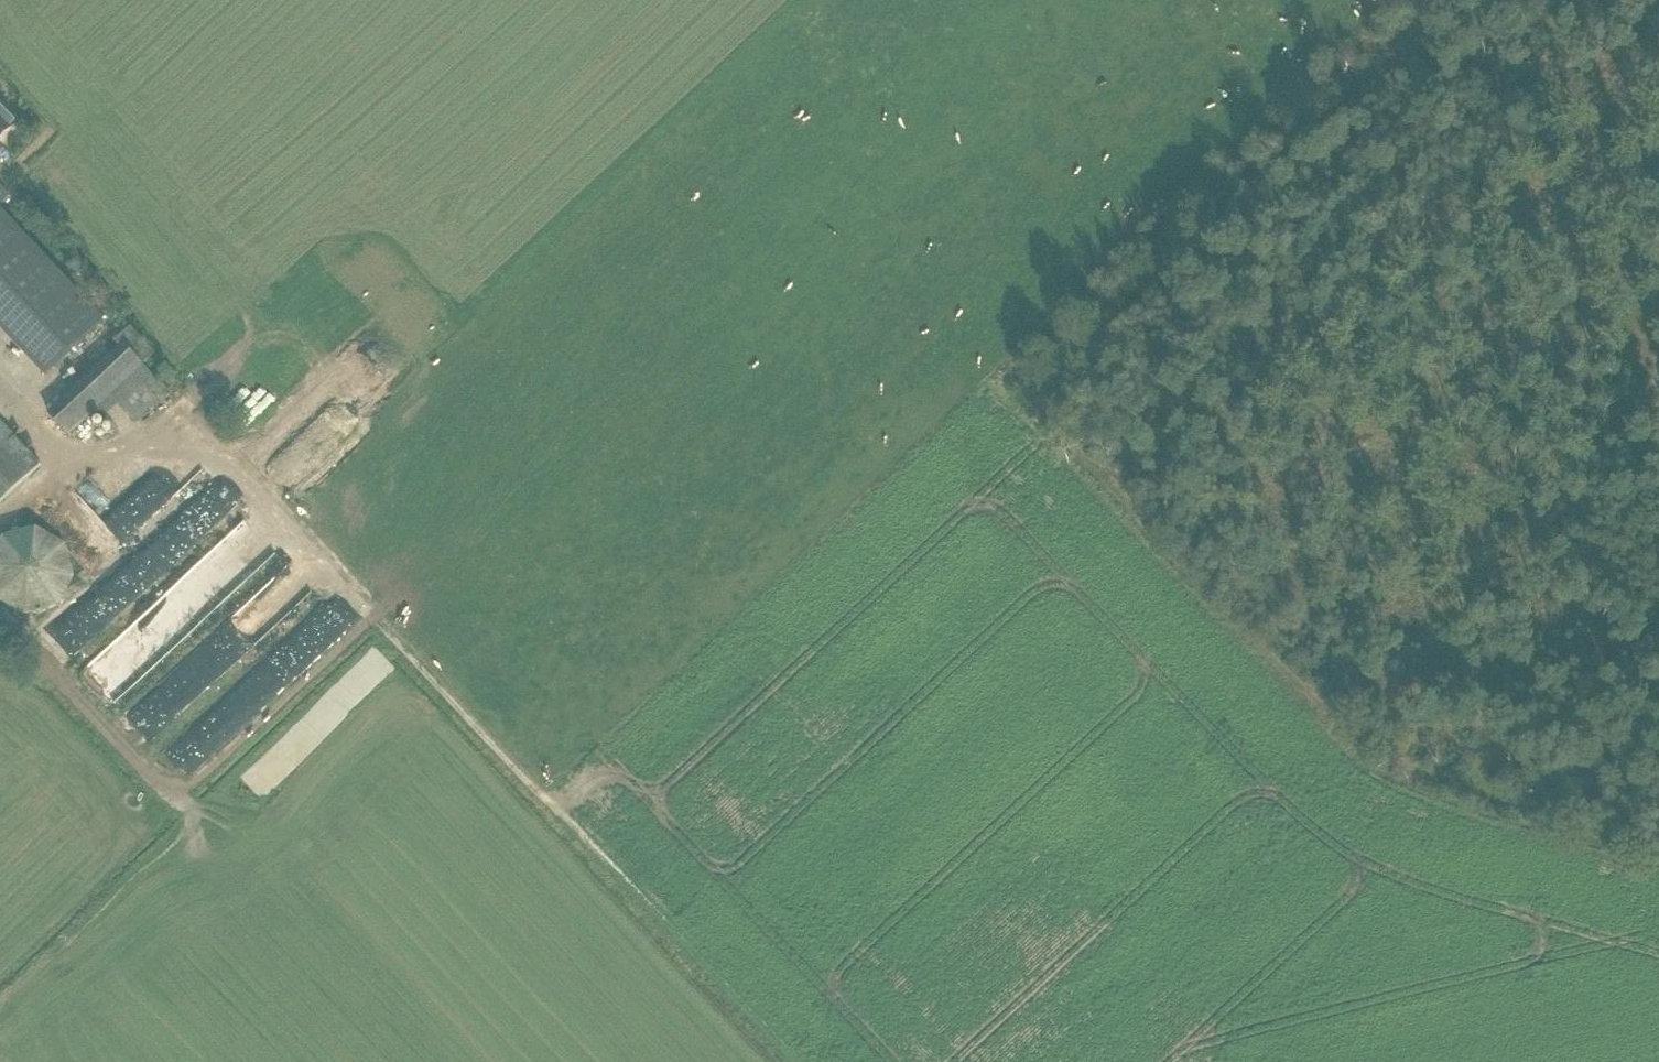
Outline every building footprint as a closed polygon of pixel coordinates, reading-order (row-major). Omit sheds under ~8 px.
[(17,124),(0,106),(0,140),(17,124)] [(10,195),(0,185),(0,206),(10,195)] [(51,194),(46,200),(53,206),(58,201),(51,194)] [(119,347),(47,414),(68,436),(92,415),(96,411),(103,418),(119,403),(127,411),(157,382),(143,366),(155,354),(130,327),(114,342),(119,347)] [(39,466),(0,423),(0,502),(39,466)] [(109,569),(209,485),(171,440),(86,511),(85,509),(69,522),(109,569)] [(25,615),(57,606),(73,577),(64,544),(35,528),(3,537),(0,542),(0,602),(25,615)] [(226,720),(246,732),(274,685),(245,669),(227,700),(235,705),(226,720)]
